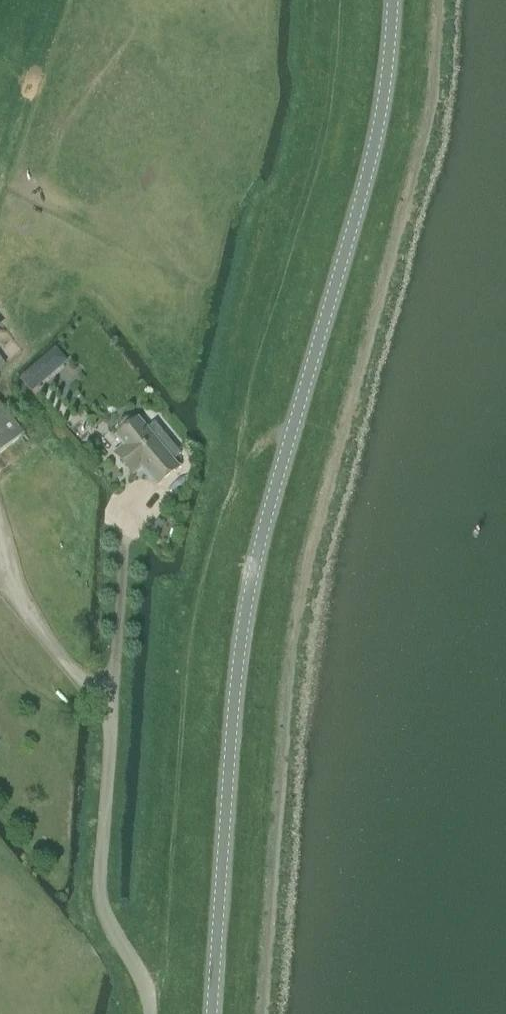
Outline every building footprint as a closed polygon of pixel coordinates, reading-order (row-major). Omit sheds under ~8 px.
[(20,377),(33,392),(58,370),(45,355),(20,377)] [(24,435),(0,405),(0,454),(24,435)] [(172,461),(181,454),(155,422),(146,430),(138,420),(136,422),(131,419),(126,419),(121,421),(118,425),(118,430),(120,435),(118,437),(126,446),(117,454),(133,474),(142,466),(157,484),(177,468),(172,461)]
